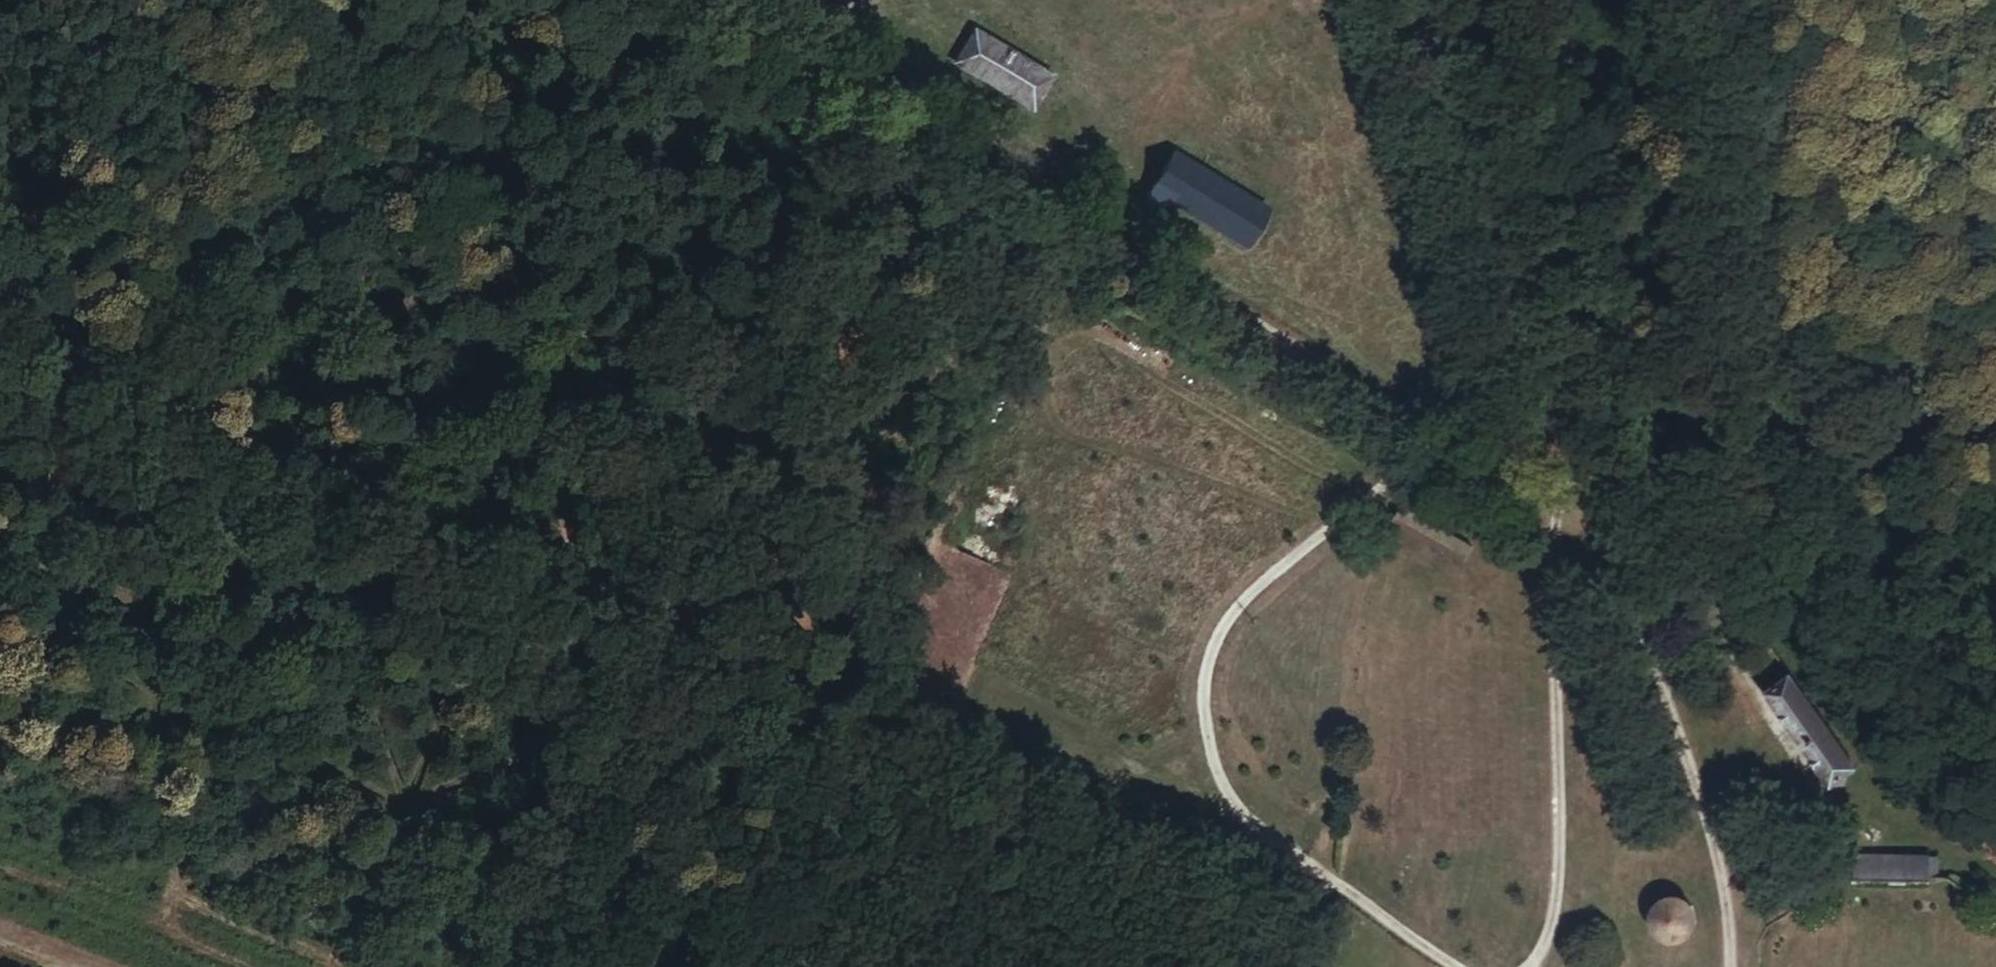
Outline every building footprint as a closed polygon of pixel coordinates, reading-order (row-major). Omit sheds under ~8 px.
[(1055,42),(993,3),(977,29),(1038,68),(1055,42)] [(1273,175),(1179,119),(1151,165),(1173,178),(1179,167),(1252,211),(1273,175)] [(1854,735),(1790,642),(1766,659),(1830,751),(1854,735)] [(1928,881),(1928,863),(1841,862),(1840,879),(1928,881)] [(1695,927),(1695,922),(1695,917),(1693,912),(1689,907),(1685,904),(1680,902),(1675,901),(1670,901),(1664,903),(1660,906),(1656,910),(1654,914),(1652,920),(1652,925),(1654,930),(1656,935),(1660,939),(1665,942),(1670,943),(1675,944),(1681,942),(1686,940),(1690,937),(1693,932),(1695,927)]
